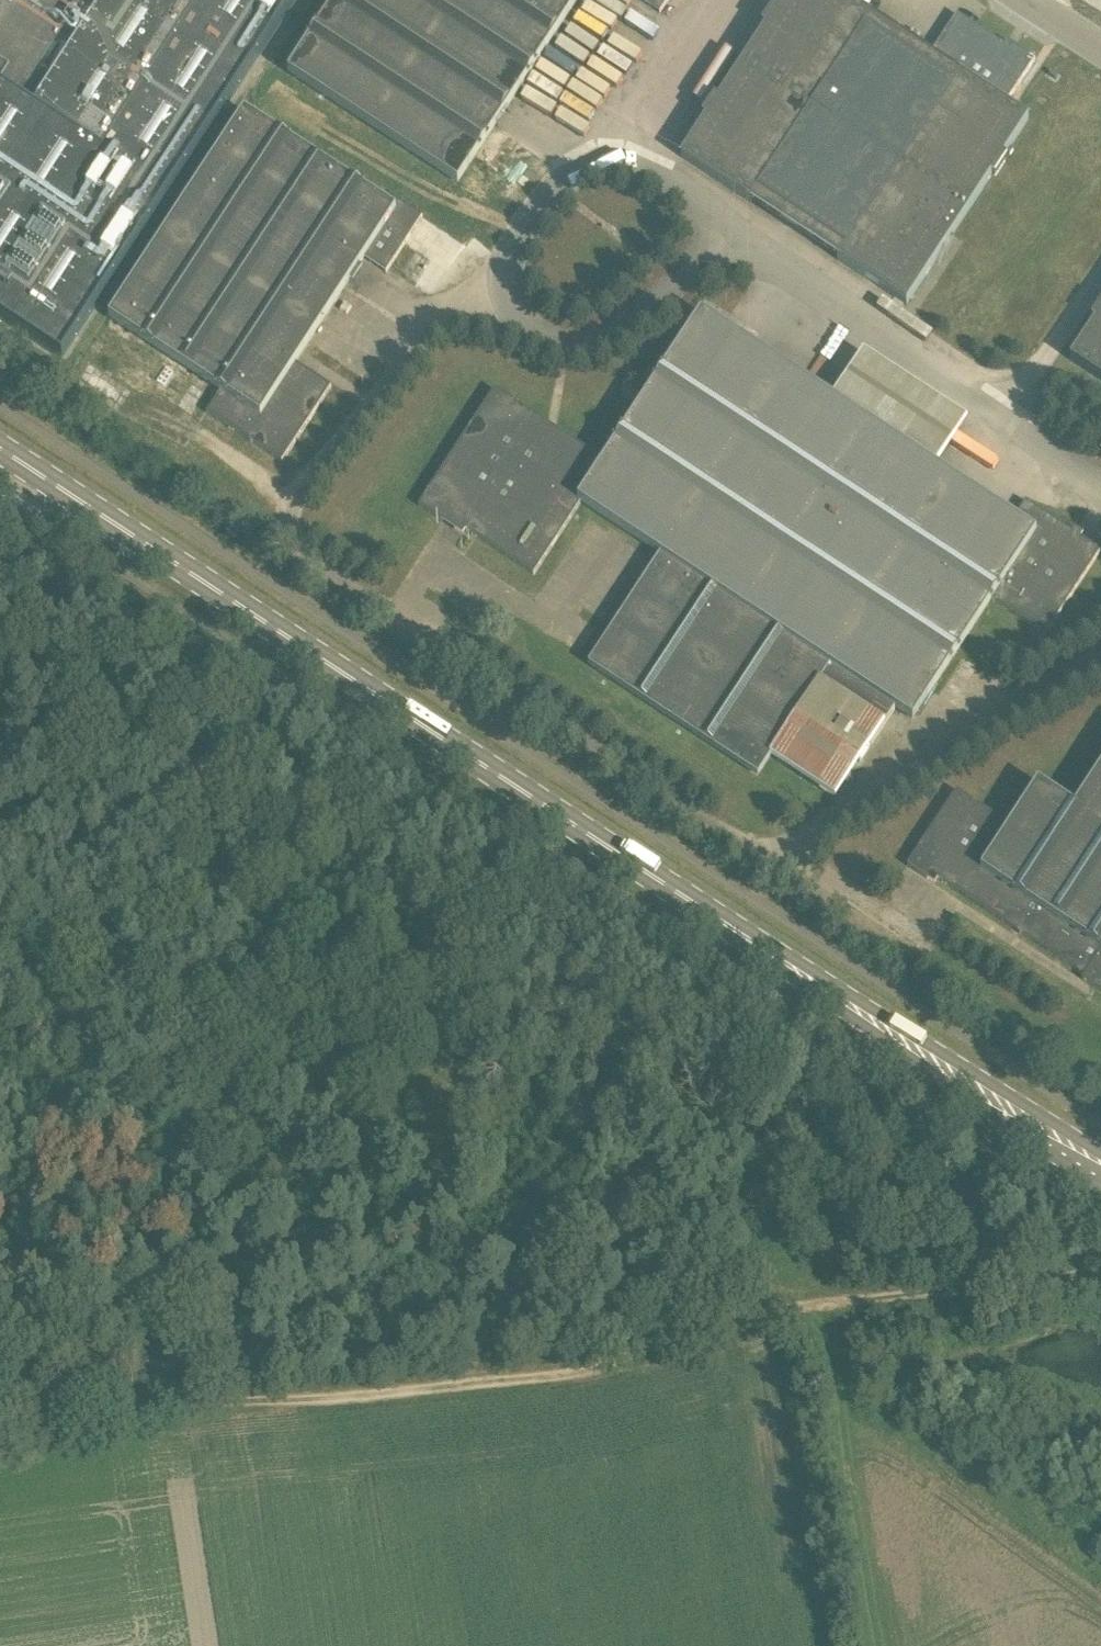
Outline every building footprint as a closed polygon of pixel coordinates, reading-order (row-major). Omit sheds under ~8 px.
[(169,199),(299,0),(0,0),(0,141),(13,149),(37,112),(101,154),(89,172),(157,216),(169,199)] [(289,74),(459,185),(580,0),(337,0),(289,74)] [(670,0),(640,0),(661,14),(670,0)] [(914,49),(871,21),(874,17),(847,0),(785,0),(778,10),(775,9),(764,26),(767,27),(719,102),(716,100),(705,117),(707,118),(682,157),(752,203),(754,199),(797,227),(914,49)] [(1013,51),(974,25),(958,15),(929,59),(914,49),(797,227),(840,256),(838,260),(908,305),(993,175),(995,177),(1006,160),(1004,158),(1029,120),(1006,104),(1036,59),(1016,46),(1013,51)] [(301,367),(366,260),(387,274),(424,218),(400,202),(395,209),(245,111),(110,319),(221,392),(207,413),(283,463),(332,387),(301,367)] [(72,171),(69,170),(67,170),(64,171),(62,172),(60,174),(58,176),(58,179),(58,181),(58,184),(60,186),(61,188),(64,190),(66,190),(69,191),(72,190),(74,189),(76,187),(77,184),(78,182),(78,179),(77,177),(76,174),(74,172),(72,171)] [(122,205),(120,204),(118,204),(115,205),(113,206),(111,208),(110,210),(109,212),(109,215),(110,217),(111,219),(113,221),(115,222),(117,223),(120,223),(122,222),(124,221),(126,219),(127,217),(128,215),(128,213),(127,210),(126,208),(125,206),(122,205)] [(1093,319),(1096,321),(1071,360),(1100,380),(1100,308),(1093,319)] [(419,506),(432,515),(443,522),(446,517),(467,531),(534,575),(582,504),(661,555),(589,666),(759,777),(772,757),(795,722),(857,762),(857,761),(892,708),(913,721),(926,703),(993,600),(1046,636),(1100,552),(1100,551),(1097,548),(1073,532),(1026,501),(1015,518),(1009,515),(967,487),(953,478),(938,468),(834,400),(722,327),(702,313),(696,322),(692,329),(664,371),(661,375),(649,394),(605,461),(557,430),(548,424),(496,390),(419,506)] [(1087,789),(1072,779),(1059,799),(1039,786),(1012,827),(957,791),(908,866),(928,879),(931,874),(1085,975),(1083,979),(1100,991),(1100,768),(1087,789)]
